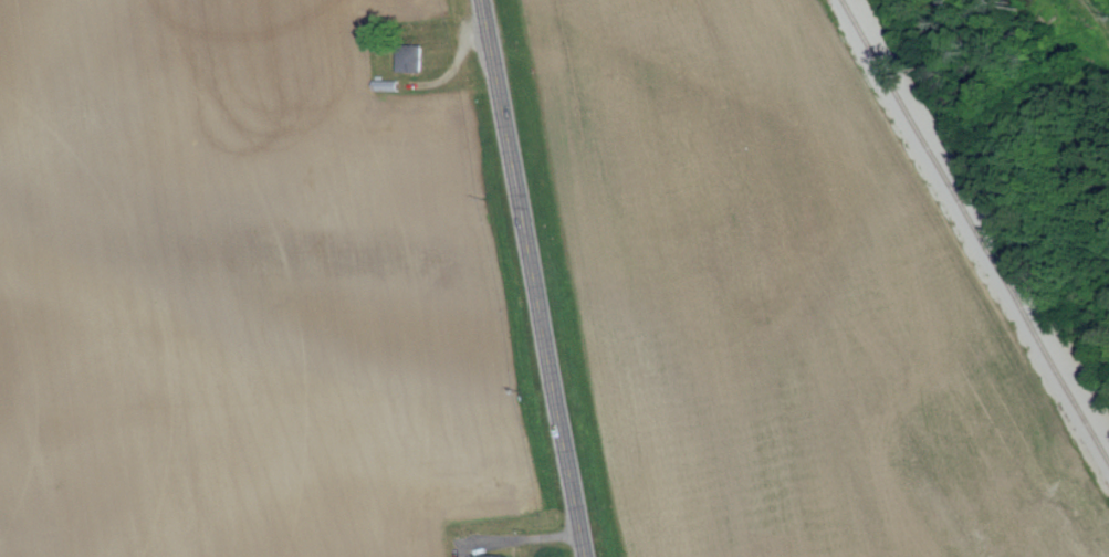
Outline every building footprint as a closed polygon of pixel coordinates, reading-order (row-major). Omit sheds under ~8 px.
[(424,47),(401,46),(399,73),(423,73),(424,47)]
